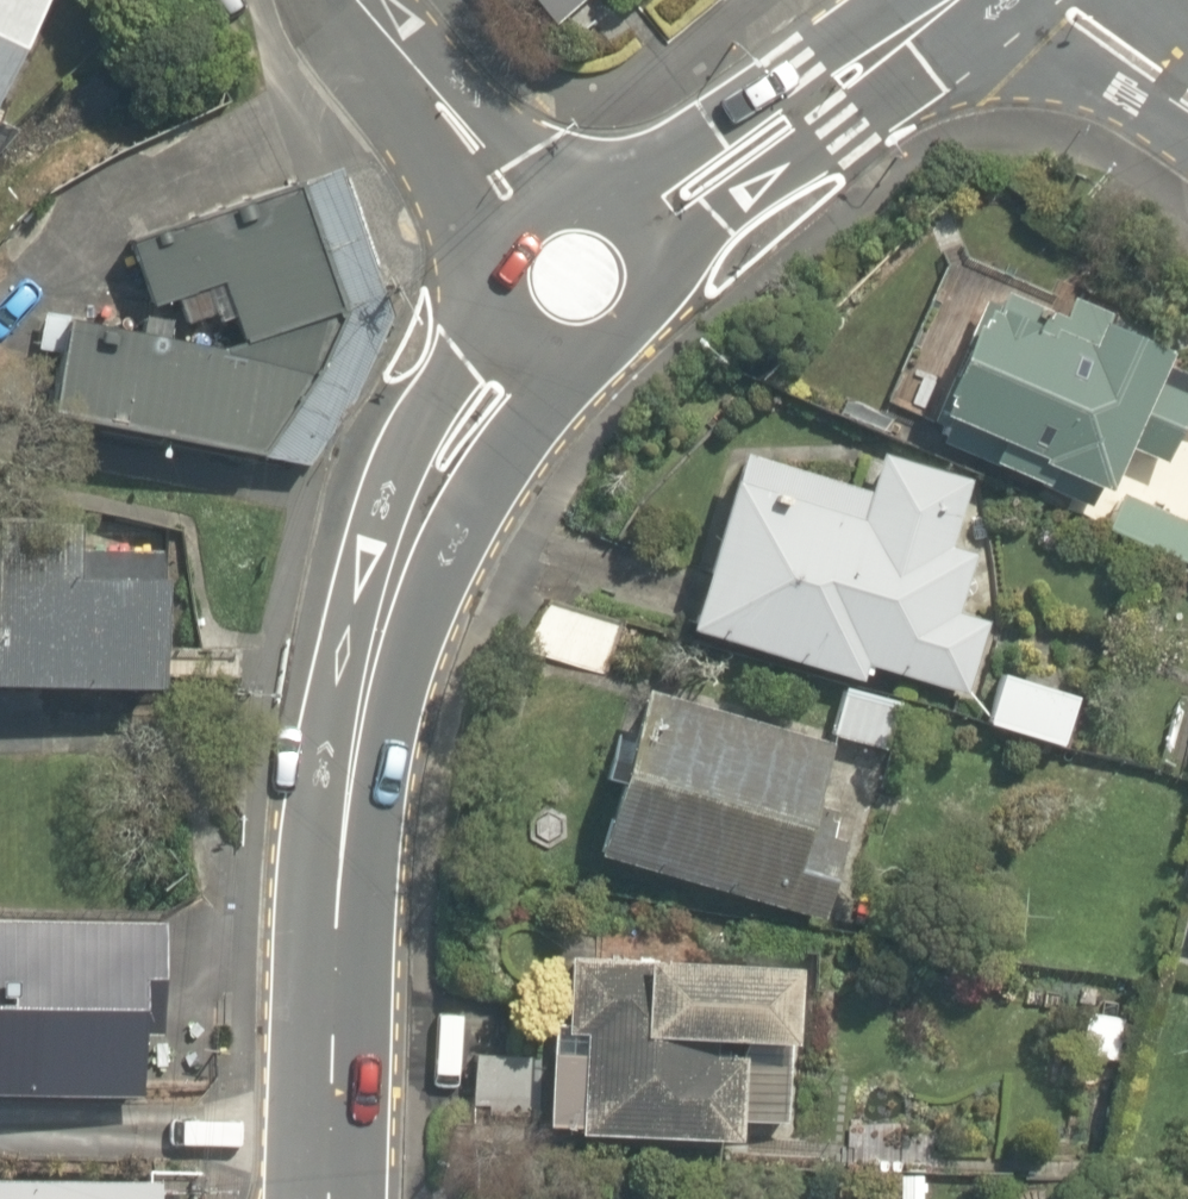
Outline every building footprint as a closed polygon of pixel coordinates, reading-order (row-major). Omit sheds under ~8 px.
[(26,0),(0,0),(0,51),(26,0)] [(552,54),(615,0),(506,0),(552,54)] [(50,324),(33,417),(290,463),(375,332),(341,181),(96,235),(99,330),(50,324)] [(1141,357),(1151,334),(1129,324),(1136,309),(1065,277),(1047,318),(958,279),(909,389),(972,418),(959,447),(1023,476),(1034,452),(1091,478),(1111,433),(1153,452),(1187,377),(1141,357)] [(658,614),(836,664),(819,726),(903,750),(966,530),(938,522),(955,463),(857,435),(847,468),(710,429),(658,614)] [(1125,444),(1095,516),(1187,554),(1187,447),(1165,437),(1157,458),(1125,444)] [(0,583),(0,700),(167,701),(168,584),(0,583)] [(1069,665),(986,648),(972,714),(1055,732),(1069,665)] [(813,741),(633,679),(583,828),(763,889),(813,741)] [(0,932),(0,1103),(160,1111),(169,940),(0,932)] [(779,955),(621,947),(618,1009),(573,1007),(568,1118),(771,1127),(779,955)] [(0,1171),(0,1198),(166,1198),(167,1182),(0,1171)]
